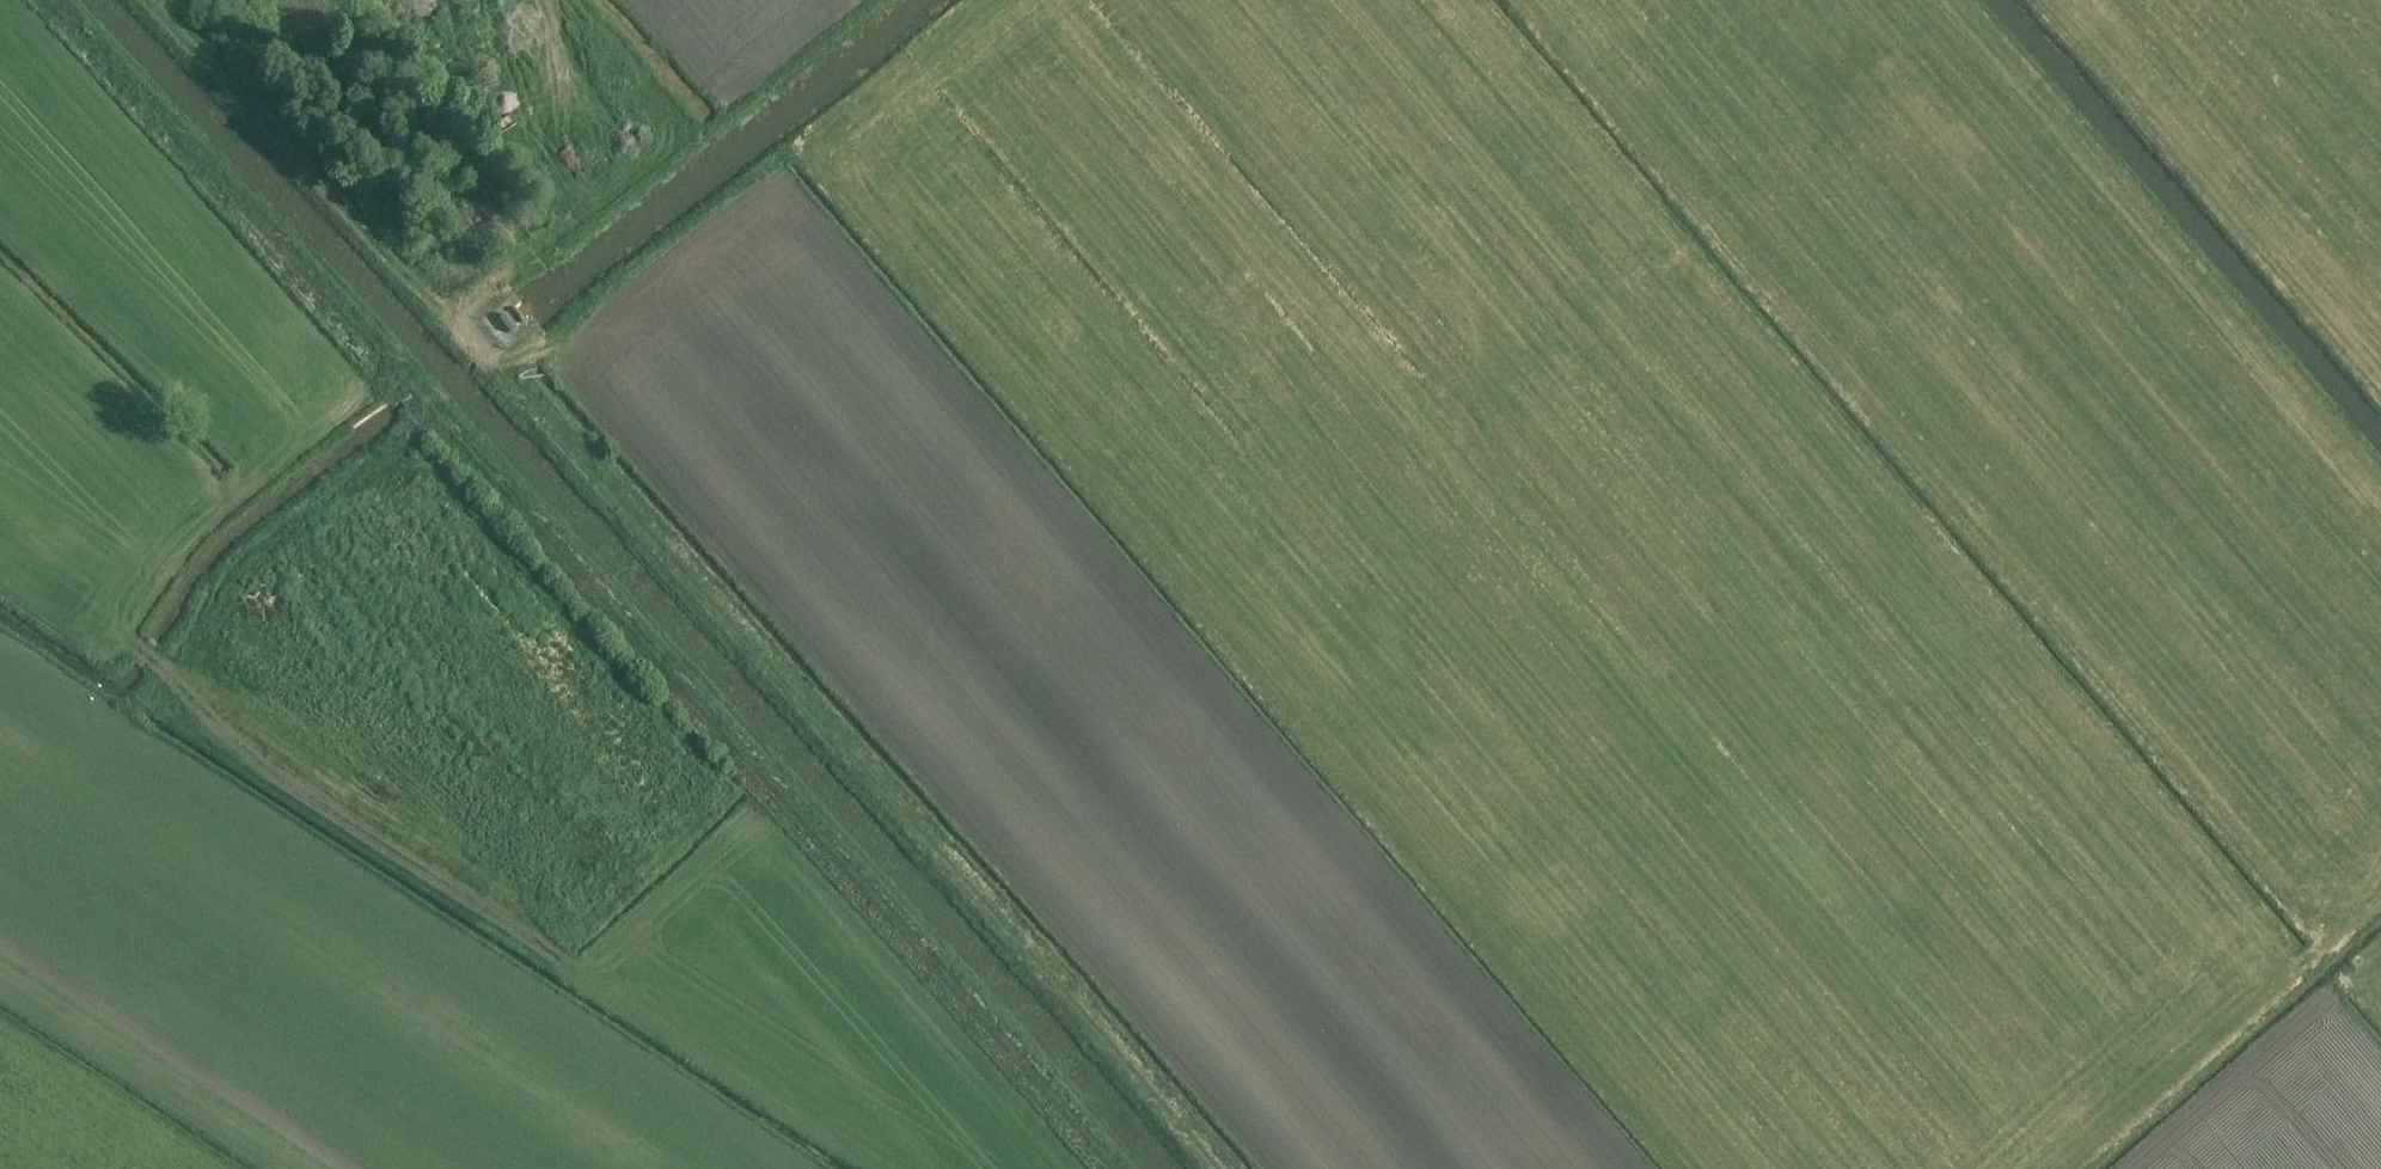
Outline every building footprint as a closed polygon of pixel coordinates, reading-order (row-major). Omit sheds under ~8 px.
[(505,315),(499,320),(509,333),(515,329),(505,315)]
